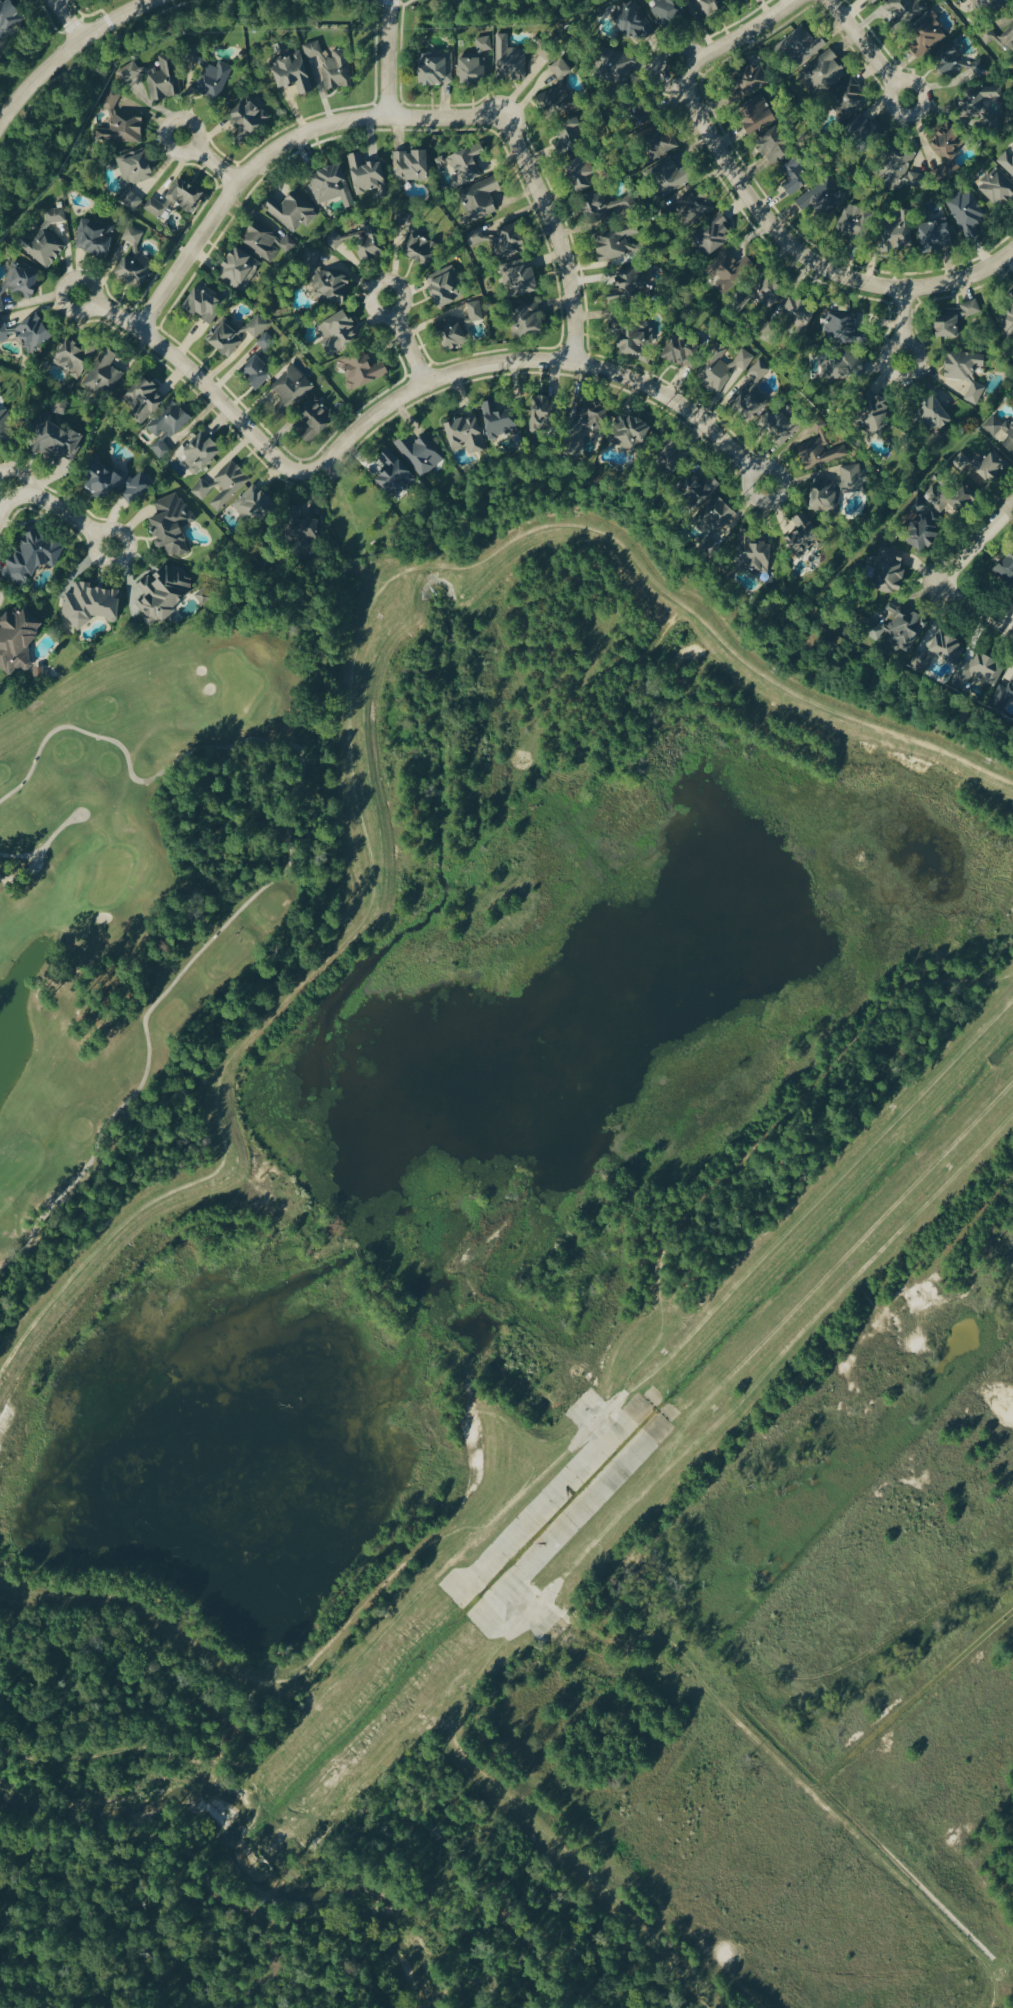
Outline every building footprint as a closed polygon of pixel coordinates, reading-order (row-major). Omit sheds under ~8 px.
[(28,21),(15,0),(7,0),(0,4),(0,33),(2,37),(28,21)] [(630,40),(652,25),(647,17),(635,0),(631,0),(612,13),(630,40)] [(681,0),(656,0),(658,6),(655,8),(661,24),(686,14),(681,0)] [(703,19),(728,5),(725,0),(693,0),(703,19)] [(885,2),(900,27),(930,9),(924,0),(887,0),(885,2)] [(921,59),(930,52),(928,49),(949,34),(935,14),(904,36),(921,59)] [(777,47),(784,56),(797,54),(804,63),(809,68),(811,76),(820,74),(827,83),(839,81),(849,73),(847,68),(823,36),(815,37),(805,25),(777,47)] [(1000,45),(1004,42),(1012,51),(1012,26),(997,41),(1000,45)] [(496,34),(497,81),(528,80),(528,70),(553,69),(552,49),(509,50),(509,34),(496,34)] [(459,57),(463,87),(496,83),(490,36),(475,38),(477,55),(459,57)] [(315,93),(303,50),(291,54),(287,41),(275,45),(281,66),(274,68),(281,90),(297,85),(300,97),(315,93)] [(326,91),(356,86),(350,49),(325,54),(323,41),(303,45),(306,59),(320,57),(326,91)] [(972,70),(979,82),(997,72),(987,55),(970,65),(956,41),(934,54),(950,82),(972,70)] [(153,102),(186,95),(177,53),(159,57),(162,70),(146,73),(153,102)] [(453,53),(420,54),(422,86),(454,85),(453,53)] [(551,64),(560,88),(540,96),(549,118),(580,106),(568,76),(570,75),(564,59),(551,64)] [(756,135),(780,120),(766,97),(777,91),(762,64),(740,77),(752,98),(739,105),(756,135)] [(271,119),(249,98),(230,117),(242,129),(235,137),(245,146),(271,119)] [(150,118),(115,112),(111,132),(98,130),(96,141),(145,150),(150,118)] [(567,145),(581,147),(584,126),(569,124),(567,145)] [(770,166),(797,154),(784,124),(757,137),(770,166)] [(971,148),(959,126),(934,139),(946,162),(971,148)] [(486,175),(478,160),(489,154),(483,142),(447,161),(452,171),(457,168),(466,185),(486,175)] [(395,154),(395,184),(430,183),(430,151),(414,152),(414,154),(395,154)] [(1010,154),(1008,152),(998,164),(1012,178),(1012,151),(1010,154)] [(597,190),(599,181),(597,165),(591,163),(590,154),(584,152),(585,161),(576,165),(578,177),(575,184),(579,192),(586,194),(583,202),(593,224),(609,222),(607,229),(597,234),(600,262),(636,257),(638,260),(649,255),(648,245),(641,243),(640,234),(634,221),(636,213),(641,210),(635,196),(624,198),(616,195),(614,195),(597,190)] [(387,189),(384,162),(364,165),(363,153),(351,155),(357,193),(387,189)] [(792,180),(785,184),(792,196),(818,182),(805,155),(784,166),(792,180)] [(319,206),(342,198),(347,210),(357,207),(342,165),(308,177),(319,206)] [(979,186),(998,211),(1011,201),(1012,204),(1012,195),(996,173),(979,186)] [(184,177),(169,199),(193,215),(208,193),(184,177)] [(466,198),(472,196),(476,208),(480,207),(483,217),(507,209),(496,177),(484,181),(483,179),(461,186),(466,198)] [(878,211),(851,201),(844,204),(848,195),(842,186),(831,181),(796,200),(803,212),(833,223),(836,214),(845,209),(837,230),(847,234),(851,241),(859,244),(861,239),(869,235),(878,211)] [(296,234),(302,225),(308,229),(322,209),(295,190),(285,204),(274,197),(264,212),(296,234)] [(947,209),(971,239),(993,220),(969,191),(947,209)] [(168,201),(164,206),(152,198),(144,210),(164,223),(176,206),(168,201)] [(47,212),(49,225),(66,223),(65,209),(47,212)] [(75,250),(98,255),(96,263),(115,267),(124,225),(82,216),(75,250)] [(889,227),(890,231),(882,233),(886,254),(920,249),(915,222),(889,227)] [(500,229),(503,240),(496,241),(501,263),(510,260),(515,278),(534,273),(521,224),(500,229)] [(290,257),(300,243),(288,235),(284,241),(260,225),(256,231),(252,228),(241,245),(270,265),(280,250),(290,257)] [(145,235),(128,227),(122,240),(132,245),(117,277),(142,289),(155,262),(136,253),(145,235)] [(48,232),(36,246),(25,237),(18,244),(47,270),(67,249),(48,232)] [(439,274),(445,261),(436,257),(441,245),(415,234),(404,259),(439,274)] [(261,262),(235,247),(224,268),(228,270),(222,280),(243,293),(261,262)] [(47,286),(26,257),(2,275),(22,304),(47,286)] [(608,307),(646,305),(645,296),(661,295),(659,265),(619,268),(620,290),(607,291),(608,307)] [(440,309),(468,297),(457,273),(429,285),(440,309)] [(315,303),(348,308),(352,282),(325,277),(323,292),(316,291),(315,303)] [(213,326),(230,295),(201,280),(185,311),(213,326)] [(939,339),(961,338),(961,330),(972,330),(972,315),(980,315),(980,303),(958,303),(958,300),(942,300),(943,324),(939,324),(939,339)] [(466,305),(468,314),(439,320),(446,351),(472,345),(467,325),(485,321),(481,301),(466,305)] [(318,328),(325,340),(321,342),(330,358),(362,339),(356,328),(369,320),(359,304),(318,328)] [(1012,336),(1012,304),(995,314),(1008,339),(1012,336)] [(270,326),(259,315),(241,333),(229,321),(209,342),(228,360),(252,336),(256,341),(270,326)] [(54,340),(42,316),(16,329),(29,353),(54,340)] [(622,362),(652,363),(654,335),(642,334),(643,323),(615,321),(614,332),(623,333),(622,362)] [(274,359),(279,354),(272,347),(276,343),(268,334),(258,343),(274,359)] [(56,363),(72,372),(69,377),(83,384),(81,389),(97,397),(101,390),(115,397),(127,374),(112,367),(119,354),(107,348),(106,350),(94,343),(90,351),(68,339),(56,363)] [(701,367),(702,341),(668,339),(666,365),(701,367)] [(756,357),(742,350),(735,363),(723,356),(705,390),(721,398),(737,367),(748,373),(756,357)] [(340,362),(351,391),(391,377),(382,353),(362,360),(360,355),(340,362)] [(981,404),(982,371),(990,371),(990,363),(984,363),(984,356),(947,355),(946,382),(969,382),(968,404),(981,404)] [(265,363),(261,356),(242,370),(257,391),(280,374),(270,360),(265,363)] [(774,368),(762,358),(748,373),(760,384),(774,368)] [(282,400),(274,407),(283,417),(314,388),(294,367),(271,388),(282,400)] [(164,405),(156,396),(161,392),(148,377),(121,401),(142,424),(164,405)] [(743,405),(740,408),(753,422),(770,407),(750,385),(736,397),(743,405)] [(311,446),(337,422),(315,398),(299,413),(312,426),(301,436),(311,446)] [(933,432),(951,426),(941,398),(923,405),(933,432)] [(158,440),(164,434),(172,442),(193,419),(172,400),(145,429),(158,440)] [(517,407),(499,411),(497,402),(483,405),(490,439),(522,433),(517,407)] [(787,441),(802,427),(781,404),(766,418),(787,441)] [(877,404),(861,432),(895,451),(904,435),(892,428),(899,416),(877,404)] [(20,438),(11,408),(0,412),(0,445),(20,438)] [(999,414),(985,428),(1009,455),(1012,451),(1012,429),(999,414)] [(469,458),(488,452),(477,416),(445,426),(454,453),(466,450),(469,458)] [(61,468),(66,459),(73,463),(87,439),(51,420),(34,453),(61,468)] [(225,451),(203,431),(179,457),(200,477),(225,451)] [(449,459),(430,433),(416,443),(411,435),(394,448),(394,449),(387,454),(388,455),(382,459),(390,471),(378,479),(395,502),(408,493),(406,491),(449,459)] [(203,503),(217,487),(223,491),(210,507),(220,515),(251,477),(231,461),(210,487),(202,480),(191,493),(203,503)] [(843,494),(864,493),(863,484),(869,483),(868,474),(862,475),(861,466),(842,467),(843,494)] [(841,494),(842,494),(843,483),(816,482),(814,513),(840,514),(841,494)] [(963,518),(986,501),(973,484),(952,499),(941,484),(926,494),(939,512),(952,503),(963,518)] [(246,531),(276,505),(265,491),(260,495),(253,487),(232,506),(241,517),(237,520),(246,531)] [(155,504),(160,517),(151,520),(163,549),(164,549),(169,562),(192,552),(182,529),(203,520),(197,505),(186,509),(180,494),(155,504)] [(823,545),(810,513),(794,519),(800,534),(789,539),(795,556),(823,545)] [(906,534),(921,555),(949,535),(934,514),(906,534)] [(21,530),(11,579),(32,583),(34,573),(46,575),(48,568),(59,571),(65,545),(50,541),(51,536),(21,530)] [(137,604),(156,627),(198,591),(174,563),(156,578),(153,574),(138,587),(146,596),(137,604)] [(116,591),(89,587),(89,585),(75,583),(73,595),(66,594),(62,623),(94,627),(95,619),(118,622),(119,616),(124,617),(126,601),(115,599),(116,591)] [(195,599),(206,609),(216,597),(205,587),(195,599)] [(909,655),(932,625),(903,603),(875,640),(885,647),(890,640),(909,655)] [(11,677),(19,668),(27,675),(37,662),(26,654),(46,629),(17,606),(0,628),(0,669),(11,677)] [(933,651),(921,646),(913,667),(930,674),(936,657),(961,667),(971,641),(941,629),(933,651)] [(992,690),(1001,692),(1008,662),(979,655),(973,678),(993,683),(992,690)]
